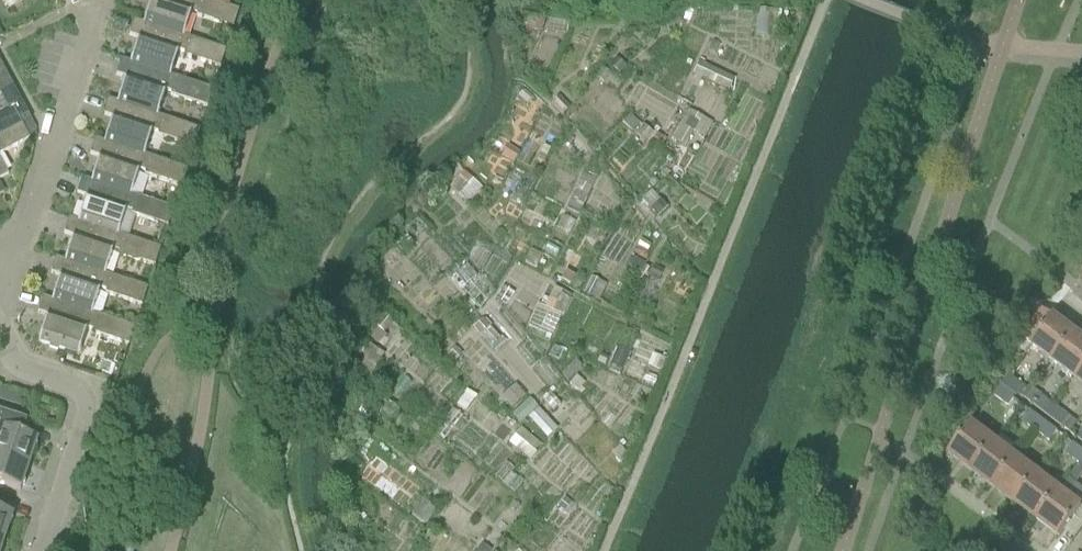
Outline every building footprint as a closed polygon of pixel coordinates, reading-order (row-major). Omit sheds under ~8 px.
[(142,24),(182,37),(183,37),(191,12),(196,14),(196,16),(232,28),(238,11),(204,0),(150,0),(142,24)] [(137,39),(129,63),(129,64),(169,77),(169,76),(178,51),(183,53),(182,56),(219,68),(225,51),(183,37),(182,37),(142,24),(133,21),(128,36),(137,39)] [(124,78),(116,103),(116,104),(156,116),(164,92),(170,93),(169,96),(206,108),(212,90),(169,76),(169,77),(129,64),(129,63),(120,61),(115,75),(124,78)] [(111,118),(103,143),(143,157),(143,156),(151,131),(157,133),(156,136),(193,148),(199,130),(156,116),(116,104),(116,103),(107,100),(102,115),(111,118)] [(692,131),(703,136),(710,121),(687,110),(672,139),(685,145),(692,131)] [(21,125),(13,111),(0,118),(0,136),(21,125)] [(30,121),(21,126),(28,138),(35,134),(35,129),(30,121)] [(0,136),(0,155),(28,140),(28,138),(21,126),(21,125),(0,136)] [(98,158),(90,182),(90,183),(102,187),(130,196),(130,195),(138,171),(144,173),(143,175),(180,187),(186,170),(143,156),(143,157),(103,143),(94,140),(89,155),(98,158)] [(85,197),(77,222),(77,223),(117,236),(117,235),(125,210),(131,212),(130,215),(167,227),(173,210),(165,207),(130,195),(130,196),(102,187),(90,183),(90,182),(81,179),(76,194),(85,197)] [(168,198),(165,207),(173,210),(176,200),(168,198)] [(72,237),(64,261),(64,262),(104,275),(112,250),(118,252),(117,254),(154,267),(159,249),(117,235),(117,236),(77,223),(77,222),(68,219),(63,234),(72,237)] [(59,276),(51,301),(51,302),(91,315),(91,314),(99,290),(105,291),(104,294),(141,306),(146,289),(104,275),(64,262),(64,261),(55,259),(50,273),(59,276)] [(51,302),(51,301),(42,298),(37,313),(46,316),(37,342),(77,355),(86,329),(92,331),(91,334),(128,346),(133,328),(91,314),(91,315),(51,302)] [(1040,309),(1019,337),(1029,345),(1031,346),(1032,347),(1053,363),(1075,335),(1052,318),(1050,316),(1041,309),(1040,309)] [(1075,380),(1081,370),(1081,341),(1075,335),(1053,363),(1075,380)] [(1008,376),(1001,386),(1014,396),(1021,387),(1008,376)] [(1014,396),(1001,386),(993,395),(1007,406),(1014,396)] [(6,403),(9,393),(0,390),(0,401),(6,403)] [(1033,406),(1047,416),(1054,406),(1041,396),(1033,406)] [(1054,406),(1047,416),(1061,427),(1068,417),(1054,406)] [(1029,412),(1022,422),(1035,432),(1043,422),(1029,412)] [(28,466),(36,441),(21,436),(25,423),(0,415),(0,457),(28,466)] [(1043,422),(1035,432),(1050,443),(1057,433),(1043,422)] [(948,455),(970,472),(993,442),(971,425),(948,455)] [(970,472),(992,488),(1015,459),(993,442),(970,472)] [(1065,455),(1079,465),(1081,461),(1081,452),(1073,445),(1072,446),(1065,455)] [(19,491),(28,466),(0,457),(0,485),(19,491)] [(992,488),(1014,505),(1037,475),(1015,459),(992,488)] [(1014,505),(1036,522),(1058,492),(1037,475),(1014,505)] [(1036,522),(1058,539),(1081,509),(1081,507),(1081,490),(1068,479),(1059,492),(1058,492),(1036,522)] [(3,541),(11,516),(0,513),(0,540),(3,541)]
